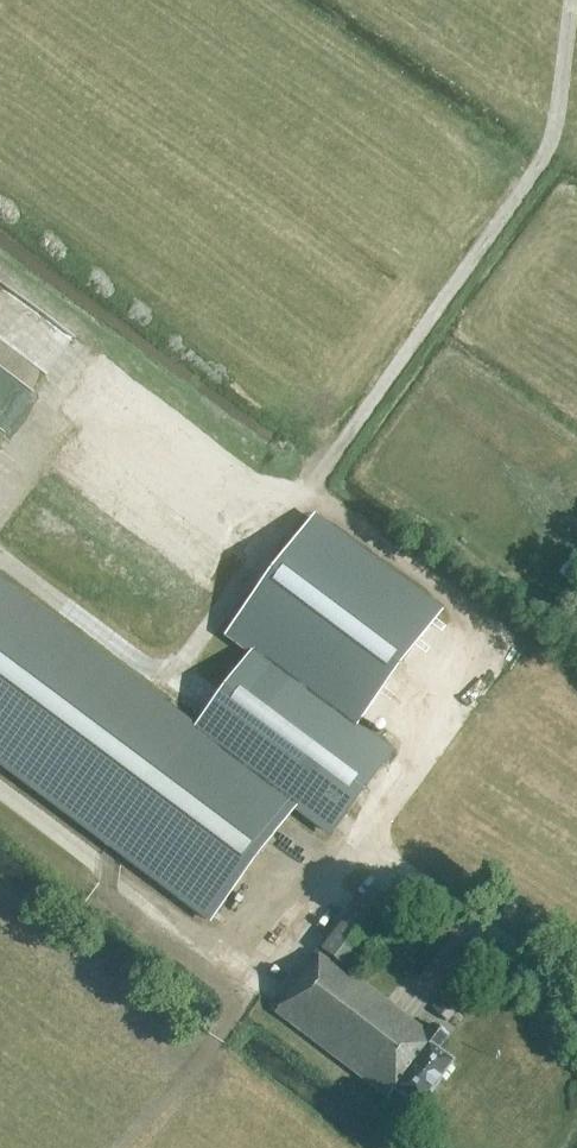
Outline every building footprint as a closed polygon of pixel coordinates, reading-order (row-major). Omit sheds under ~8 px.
[(0,581),(0,770),(208,927),(293,814),(328,840),(392,755),(357,728),(441,622),(310,524),(227,636),(250,653),(194,727),(0,581)] [(53,547),(96,592),(115,573),(73,528),(53,547)] [(420,1029),(348,976),(391,924),(361,900),(273,1014),(386,1100),(392,1093),(417,1111),(452,1064),(436,1052),(447,1038),(432,1026),(431,1026),(426,1022),(420,1029)]
